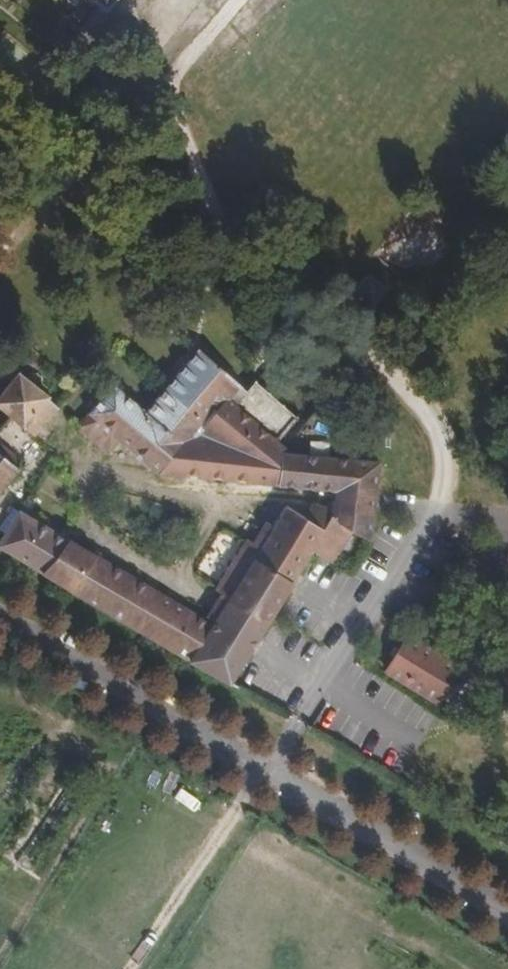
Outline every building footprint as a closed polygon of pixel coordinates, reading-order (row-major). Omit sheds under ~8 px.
[(105,9),(112,0),(93,0),(105,9)] [(368,279),(355,294),(371,308),(384,292),(368,279)] [(294,454),(282,445),(276,440),(295,416),(252,380),(244,388),(198,350),(145,412),(114,386),(79,426),(77,428),(108,453),(121,440),(161,472),(334,489),(333,512),(333,518),(355,532),(370,542),(378,461),(294,454)] [(11,416),(34,436),(57,408),(17,375),(0,395),(0,407),(11,416)] [(23,464),(0,444),(0,491),(23,464)] [(311,503),(303,516),(326,531),(333,518),(333,512),(311,503)] [(189,659),(229,683),(313,550),(326,531),(303,516),(286,505),(262,543),(226,600),(211,624),(189,659)] [(0,542),(0,548),(189,659),(211,624),(20,511),(0,542)] [(313,550),(334,564),(346,545),(355,532),(333,518),(326,531),(313,550)] [(362,554),(370,542),(355,532),(346,545),(362,554)] [(217,588),(226,600),(262,543),(246,542),(217,588)] [(385,670),(438,701),(460,666),(406,635),(385,670)]
